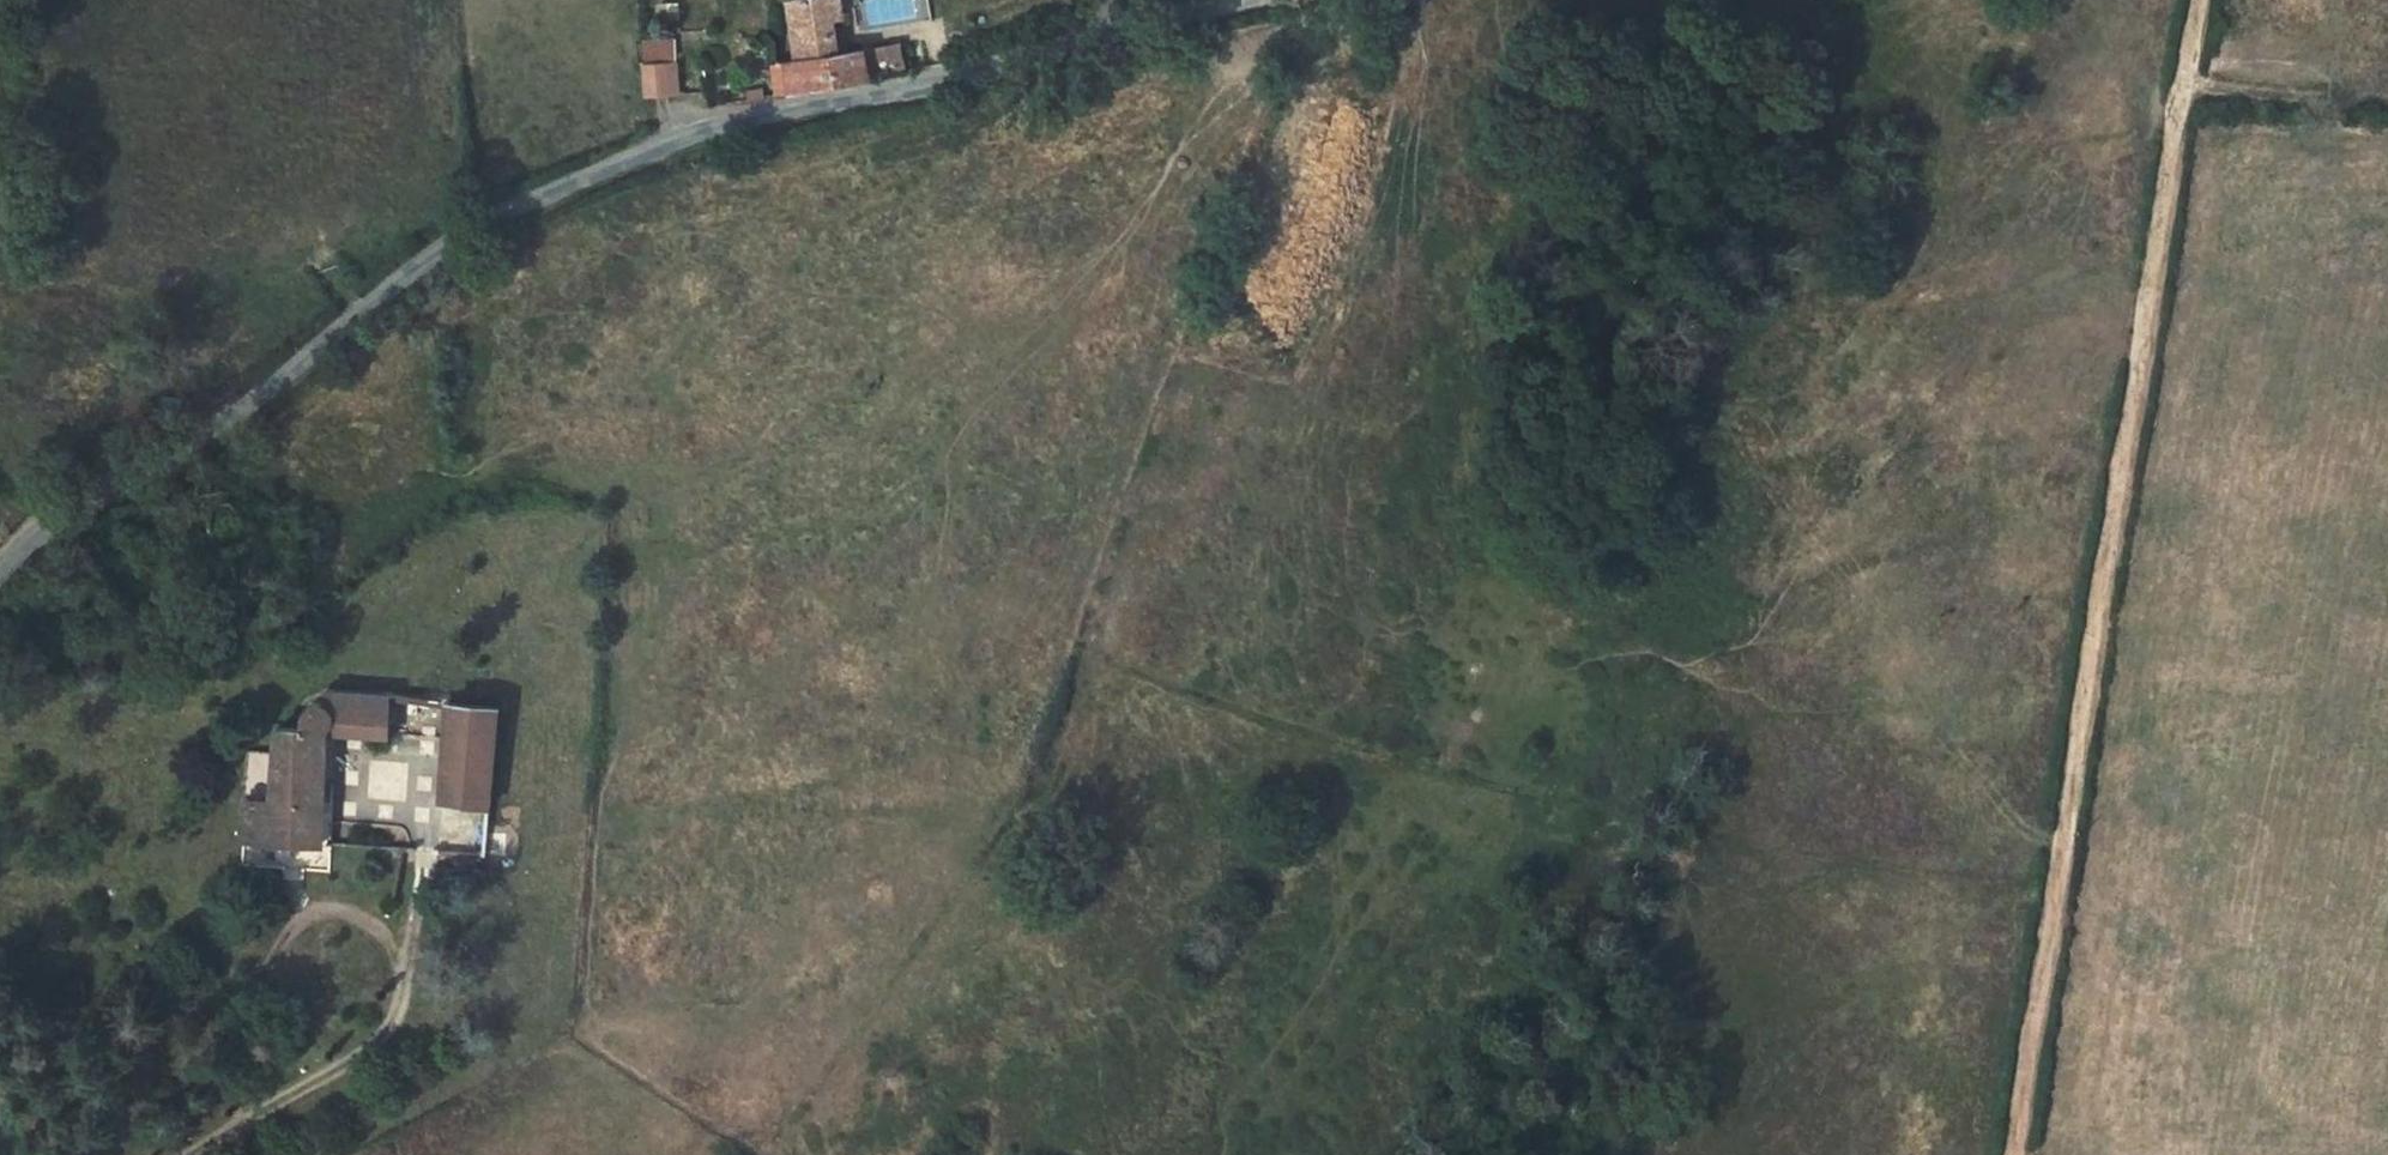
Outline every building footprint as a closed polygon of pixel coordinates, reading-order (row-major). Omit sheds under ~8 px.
[(843,0),(790,0),(793,32),(796,57),(853,47),(852,43),(848,23),(843,0)] [(857,21),(848,23),(852,43),(861,41),(857,21)] [(853,47),(861,46),(866,72),(902,62),(896,34),(861,41),(852,43),(853,47)] [(784,93),(866,72),(861,46),(853,47),(796,57),(779,60),(784,93)] [(665,91),(664,59),(639,59),(640,91),(665,91)] [(665,91),(675,91),(674,59),(664,59),(665,91)] [(243,838),(265,839),(316,841),(319,734),(380,733),(380,692),(320,691),(319,718),(318,718),(318,717),(317,717),(316,717),(315,717),(314,717),(313,717),(312,717),(311,717),(310,717),(309,717),(308,717),(308,718),(307,718),(306,718),(307,719),(306,719),(305,720),(304,720),(304,721),(303,721),(303,722),(302,722),(302,723),(301,723),(301,724),(301,725),(301,726),(300,726),(300,727),(300,728),(300,729),(300,730),(300,731),(300,732),(300,733),(300,734),(269,735),(267,800),(245,799),(243,838)] [(432,694),(430,790),(494,791),(491,693),(432,694)]
